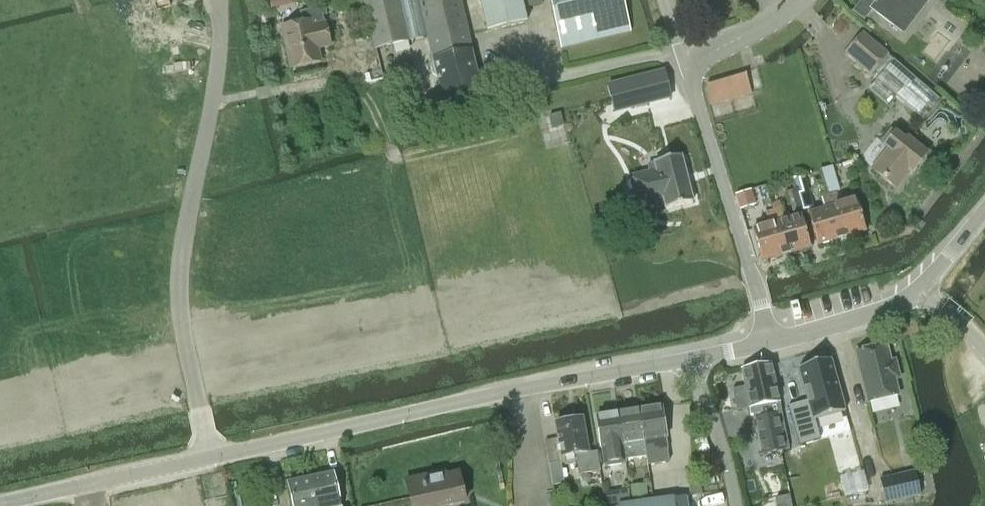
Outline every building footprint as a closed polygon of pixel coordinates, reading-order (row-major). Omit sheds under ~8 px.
[(267,11),(276,9),(274,0),(265,0),(267,11)] [(373,49),(426,34),(418,0),(362,0),(373,49)] [(426,34),(433,60),(431,61),(432,63),(429,67),(431,74),(435,77),(441,100),(479,90),(470,51),(458,0),(418,0),(426,34)] [(491,30),(524,21),(519,0),(482,0),(491,30)] [(560,48),(630,31),(622,0),(548,0),(560,48)] [(928,0),(861,0),(852,12),(863,20),(870,10),(902,34),(928,0)] [(323,24),(319,8),(298,13),(301,23),(280,28),(289,69),(319,62),(314,38),(326,35),(323,24)] [(939,100),(862,33),(844,53),(869,74),(876,80),(867,90),(886,106),(894,97),(922,120),(939,100)] [(980,96),(984,68),(984,51),(969,48),(967,57),(948,53),(941,89),(980,96)] [(663,71),(607,86),(611,100),(625,97),(628,108),(670,97),(663,71)] [(745,73),(705,84),(704,91),(708,105),(750,93),(745,73)] [(551,128),(562,126),(559,114),(548,117),(551,128)] [(879,142),(888,150),(872,170),(894,187),(907,170),(911,172),(926,153),(906,138),(905,140),(889,128),(879,142)] [(655,170),(631,176),(638,207),(663,201),(665,209),(691,202),(680,156),(653,162),(655,170)] [(838,191),(831,166),(820,170),(822,178),(828,195),(839,239),(864,231),(855,200),(839,204),(835,192),(838,191)] [(802,176),(792,178),(794,183),(796,191),(795,191),(801,211),(812,207),(804,180),(802,176)] [(823,209),(806,214),(815,246),(839,239),(828,195),(822,178),(827,195),(820,197),(823,209)] [(754,205),(749,190),(735,195),(740,210),(754,205)] [(786,194),(787,196),(792,213),(801,211),(795,191),(786,194)] [(784,221),(780,207),(779,202),(771,204),(773,210),(785,255),(809,248),(799,216),(784,221)] [(773,210),(771,204),(770,204),(771,210),(764,212),(768,225),(751,230),(761,262),(785,255),(773,210)] [(885,345),(855,352),(867,403),(898,395),(894,379),(898,378),(894,360),(889,361),(885,345)] [(807,401),(787,407),(798,445),(819,439),(813,420),(844,412),(829,360),(797,368),(807,401)] [(744,387),(731,390),(736,412),(749,409),(750,415),(754,414),(762,455),(788,450),(771,369),(770,364),(741,370),(740,370),(744,387)] [(663,439),(666,438),(661,407),(639,410),(643,442),(642,442),(644,457),(645,457),(646,463),(667,459),(663,439)] [(642,442),(643,442),(639,410),(617,413),(625,460),(644,457),(642,442)] [(624,464),(624,460),(625,460),(617,413),(595,417),(600,448),(602,467),(624,464)] [(556,423),(554,424),(557,439),(561,457),(574,455),(578,475),(600,471),(596,452),(588,453),(582,419),(569,421),(566,417),(558,419),(556,423)] [(560,463),(548,465),(551,485),(563,483),(560,463)] [(914,471),(879,479),(884,503),(919,495),(914,471)] [(445,477),(443,472),(405,480),(411,505),(451,505),(464,503),(458,474),(445,477)] [(689,474),(692,492),(701,491),(698,472),(689,474)] [(309,478),(315,505),(338,505),(339,505),(332,473),(309,478)] [(287,482),(292,505),(315,505),(309,478),(287,482)] [(632,487),(633,504),(648,502),(647,485),(632,487)] [(629,491),(617,492),(618,505),(631,503),(629,491)]
